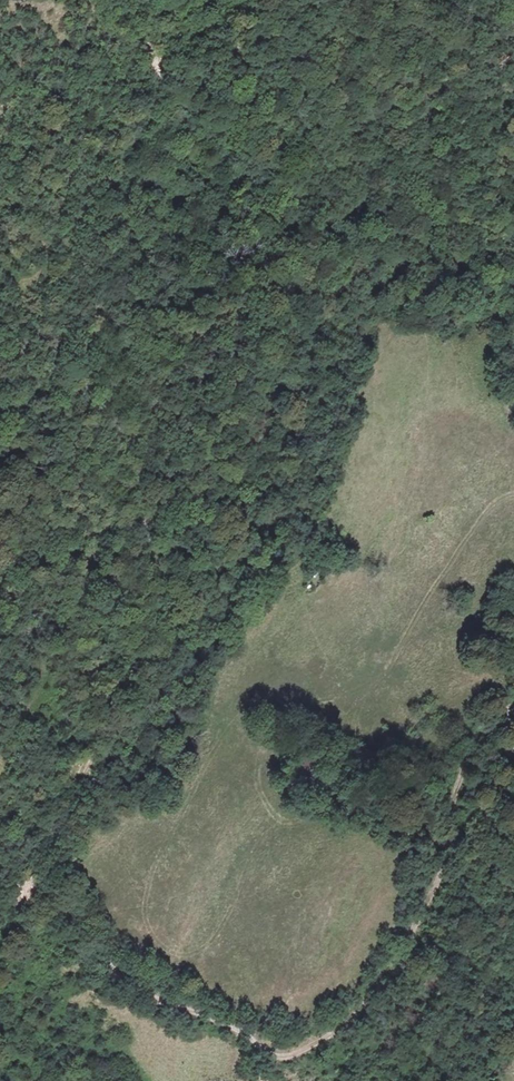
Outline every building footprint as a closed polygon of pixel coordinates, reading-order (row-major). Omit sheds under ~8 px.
[(510,357),(506,343),(494,346),(497,358),(498,360),(510,357)] [(46,433),(33,426),(27,435),(34,440),(40,444),(46,433)]
